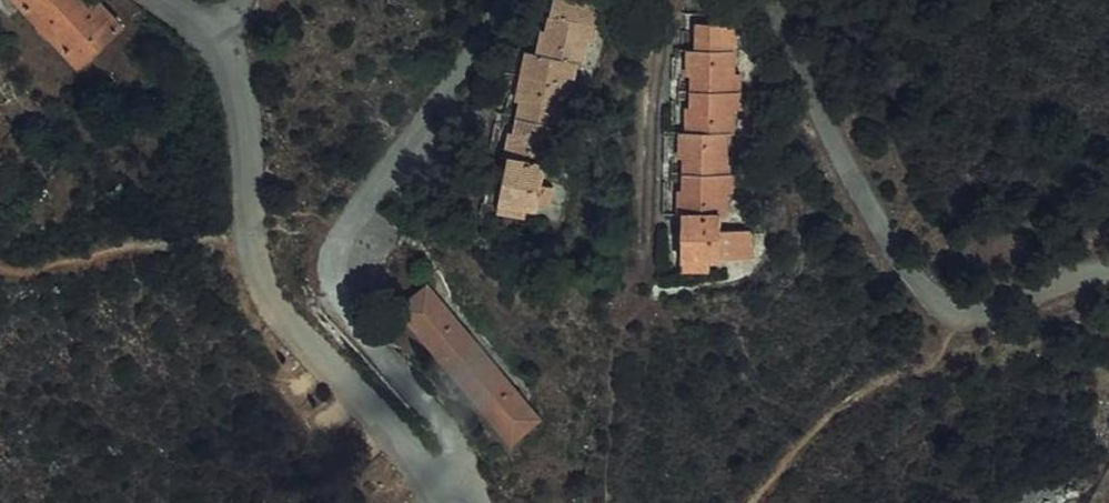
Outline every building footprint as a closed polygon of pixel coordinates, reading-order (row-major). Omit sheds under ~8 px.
[(82,61),(120,23),(98,0),(22,0),(82,61)] [(571,0),(558,0),(552,21),(596,35),(600,37),(606,11),(571,0)] [(698,62),(737,65),(740,12),(715,11),(714,33),(699,33),(698,62)] [(543,32),(537,56),(575,68),(579,69),(586,47),(593,48),(596,35),(552,21),(548,33),(543,32)] [(568,92),(575,68),(537,56),(528,55),(521,79),(568,92)] [(742,84),(736,84),(737,65),(698,62),(687,61),(686,84),(691,84),(690,98),(741,102),(742,84)] [(568,92),(521,79),(514,103),(522,105),(517,120),(562,133),(567,117),(560,115),(568,92)] [(741,102),(690,98),(689,121),(684,121),(683,143),(726,147),(732,147),(734,120),(740,120),(741,102)] [(552,147),(558,149),(562,133),(517,120),(513,135),(505,133),(498,158),(509,160),(545,171),(552,147)] [(726,147),(683,143),(678,143),(677,167),(682,167),(681,185),(731,188),(732,168),(726,168),(726,147)] [(545,171),(509,160),(495,204),(531,215),(545,171)] [(731,188),(681,185),(680,201),(674,201),(673,224),(677,225),(715,227),(722,227),(723,207),(730,206),(731,188)] [(715,227),(677,225),(674,268),(701,270),(742,273),(744,244),(716,242),(715,227)] [(701,270),(674,268),(673,280),(700,281),(701,270)] [(402,306),(514,446),(544,422),(433,282),(402,306)]
